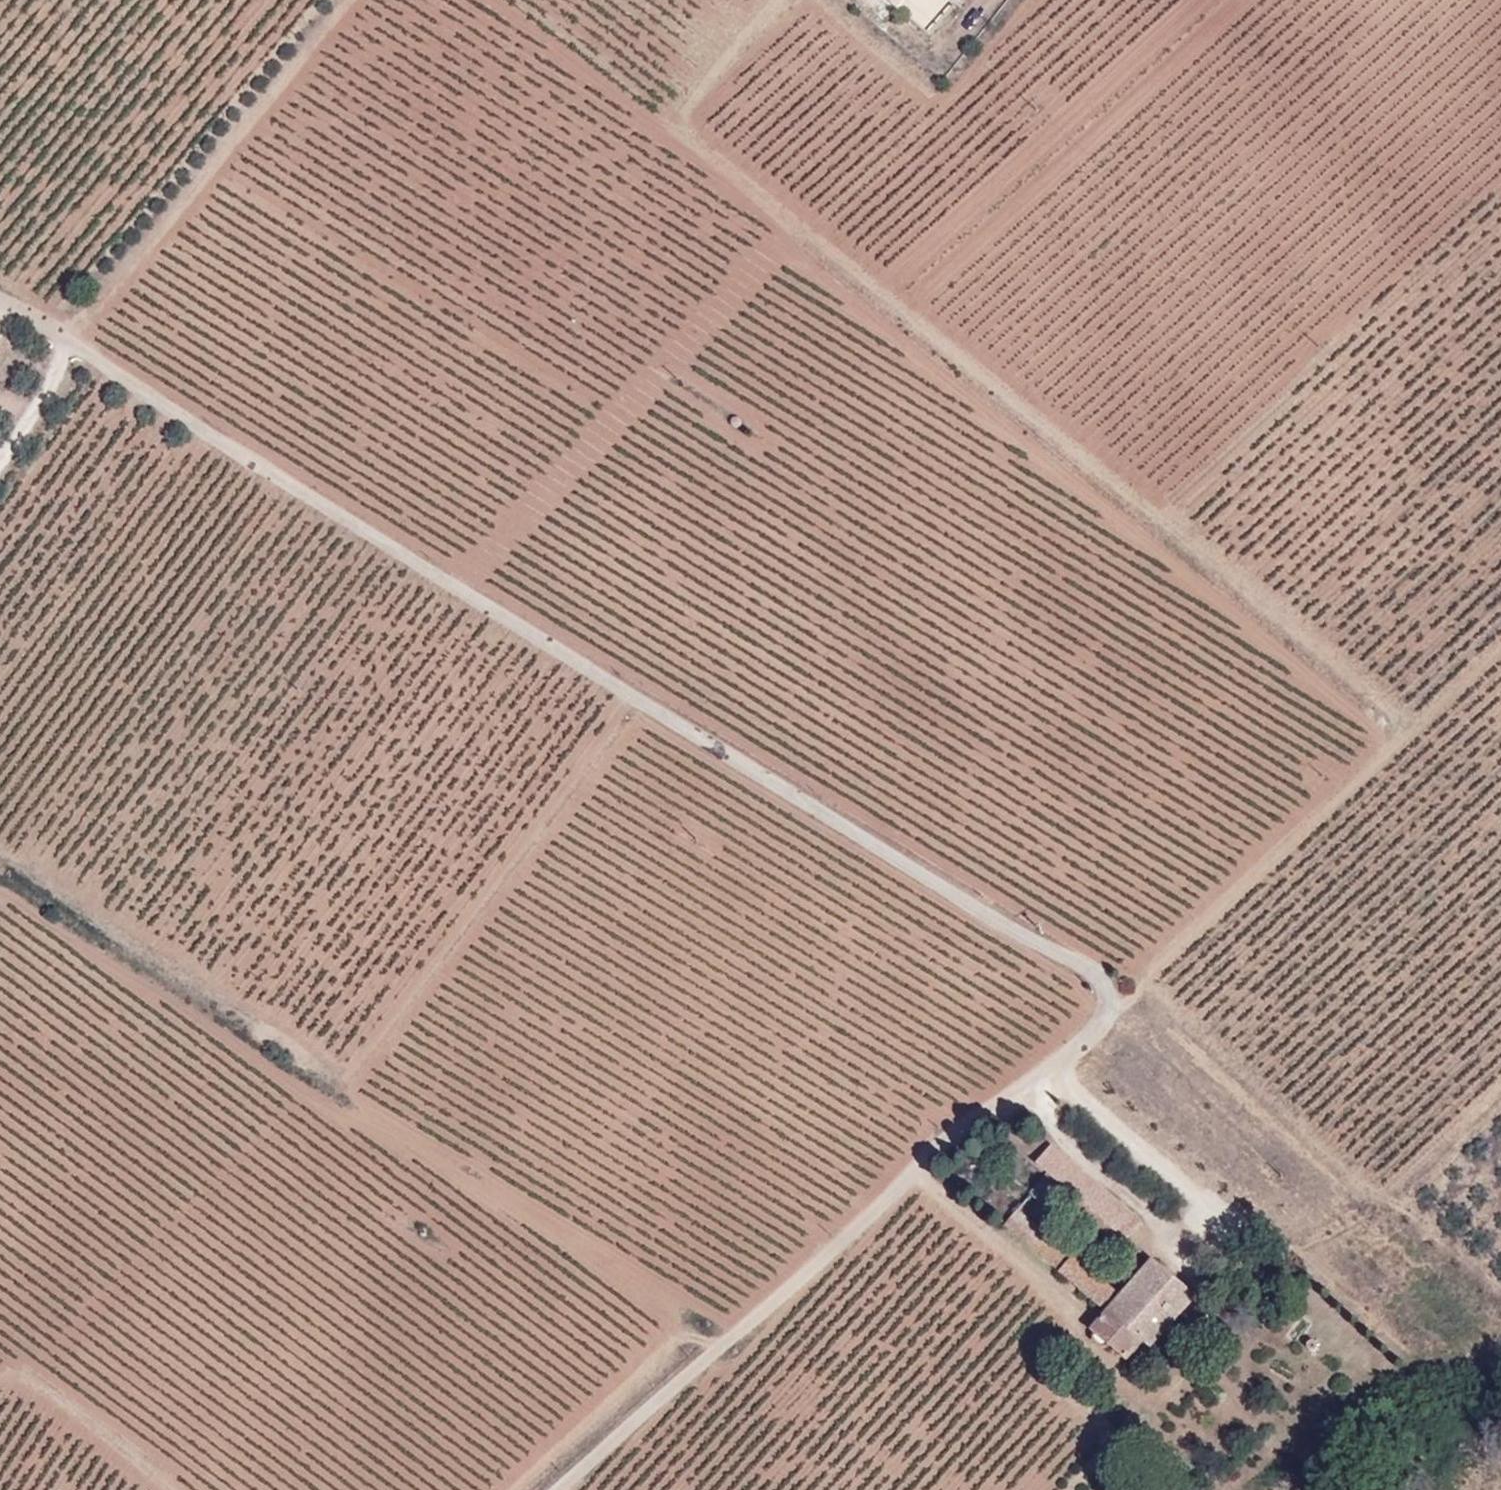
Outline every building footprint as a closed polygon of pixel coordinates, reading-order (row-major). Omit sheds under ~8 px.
[(1130,1238),(1146,1221),(1061,1140),(1044,1158),(1055,1168),(1065,1177),(1073,1185),(1130,1238)] [(1065,1177),(1055,1168),(1038,1186),(1048,1195),(1065,1177)] [(1124,1245),(1130,1238),(1073,1185),(1067,1192),(1124,1245)] [(1060,1267),(1076,1250),(1023,1202),(1007,1218),(1060,1267)] [(1122,1293),(1076,1250),(1060,1267),(1107,1309),(1087,1330),(1105,1346),(1108,1341),(1127,1359),(1145,1339),(1153,1346),(1199,1297),(1155,1258),(1122,1293)]
